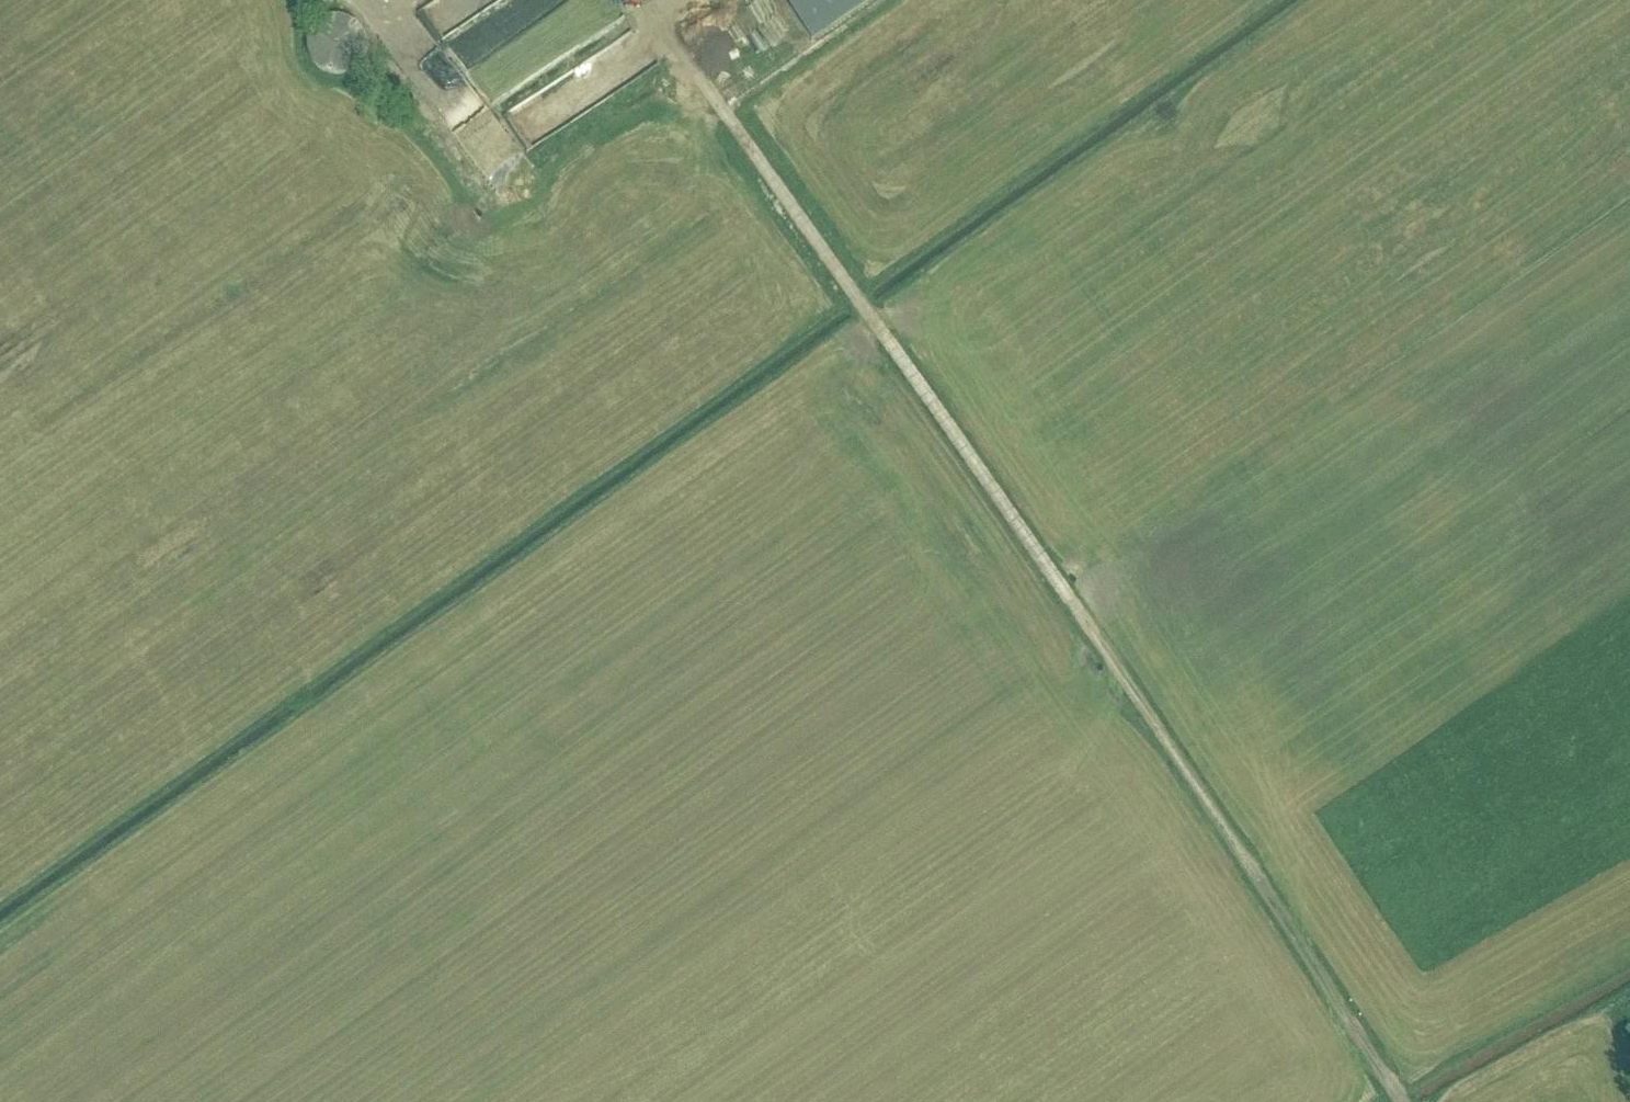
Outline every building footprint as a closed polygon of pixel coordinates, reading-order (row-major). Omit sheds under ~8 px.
[(423,17),(443,49),(517,0),(449,0),(423,17)] [(810,42),(872,0),(781,0),(810,42)] [(476,113),(455,130),(482,161),(502,144),(476,113)]
